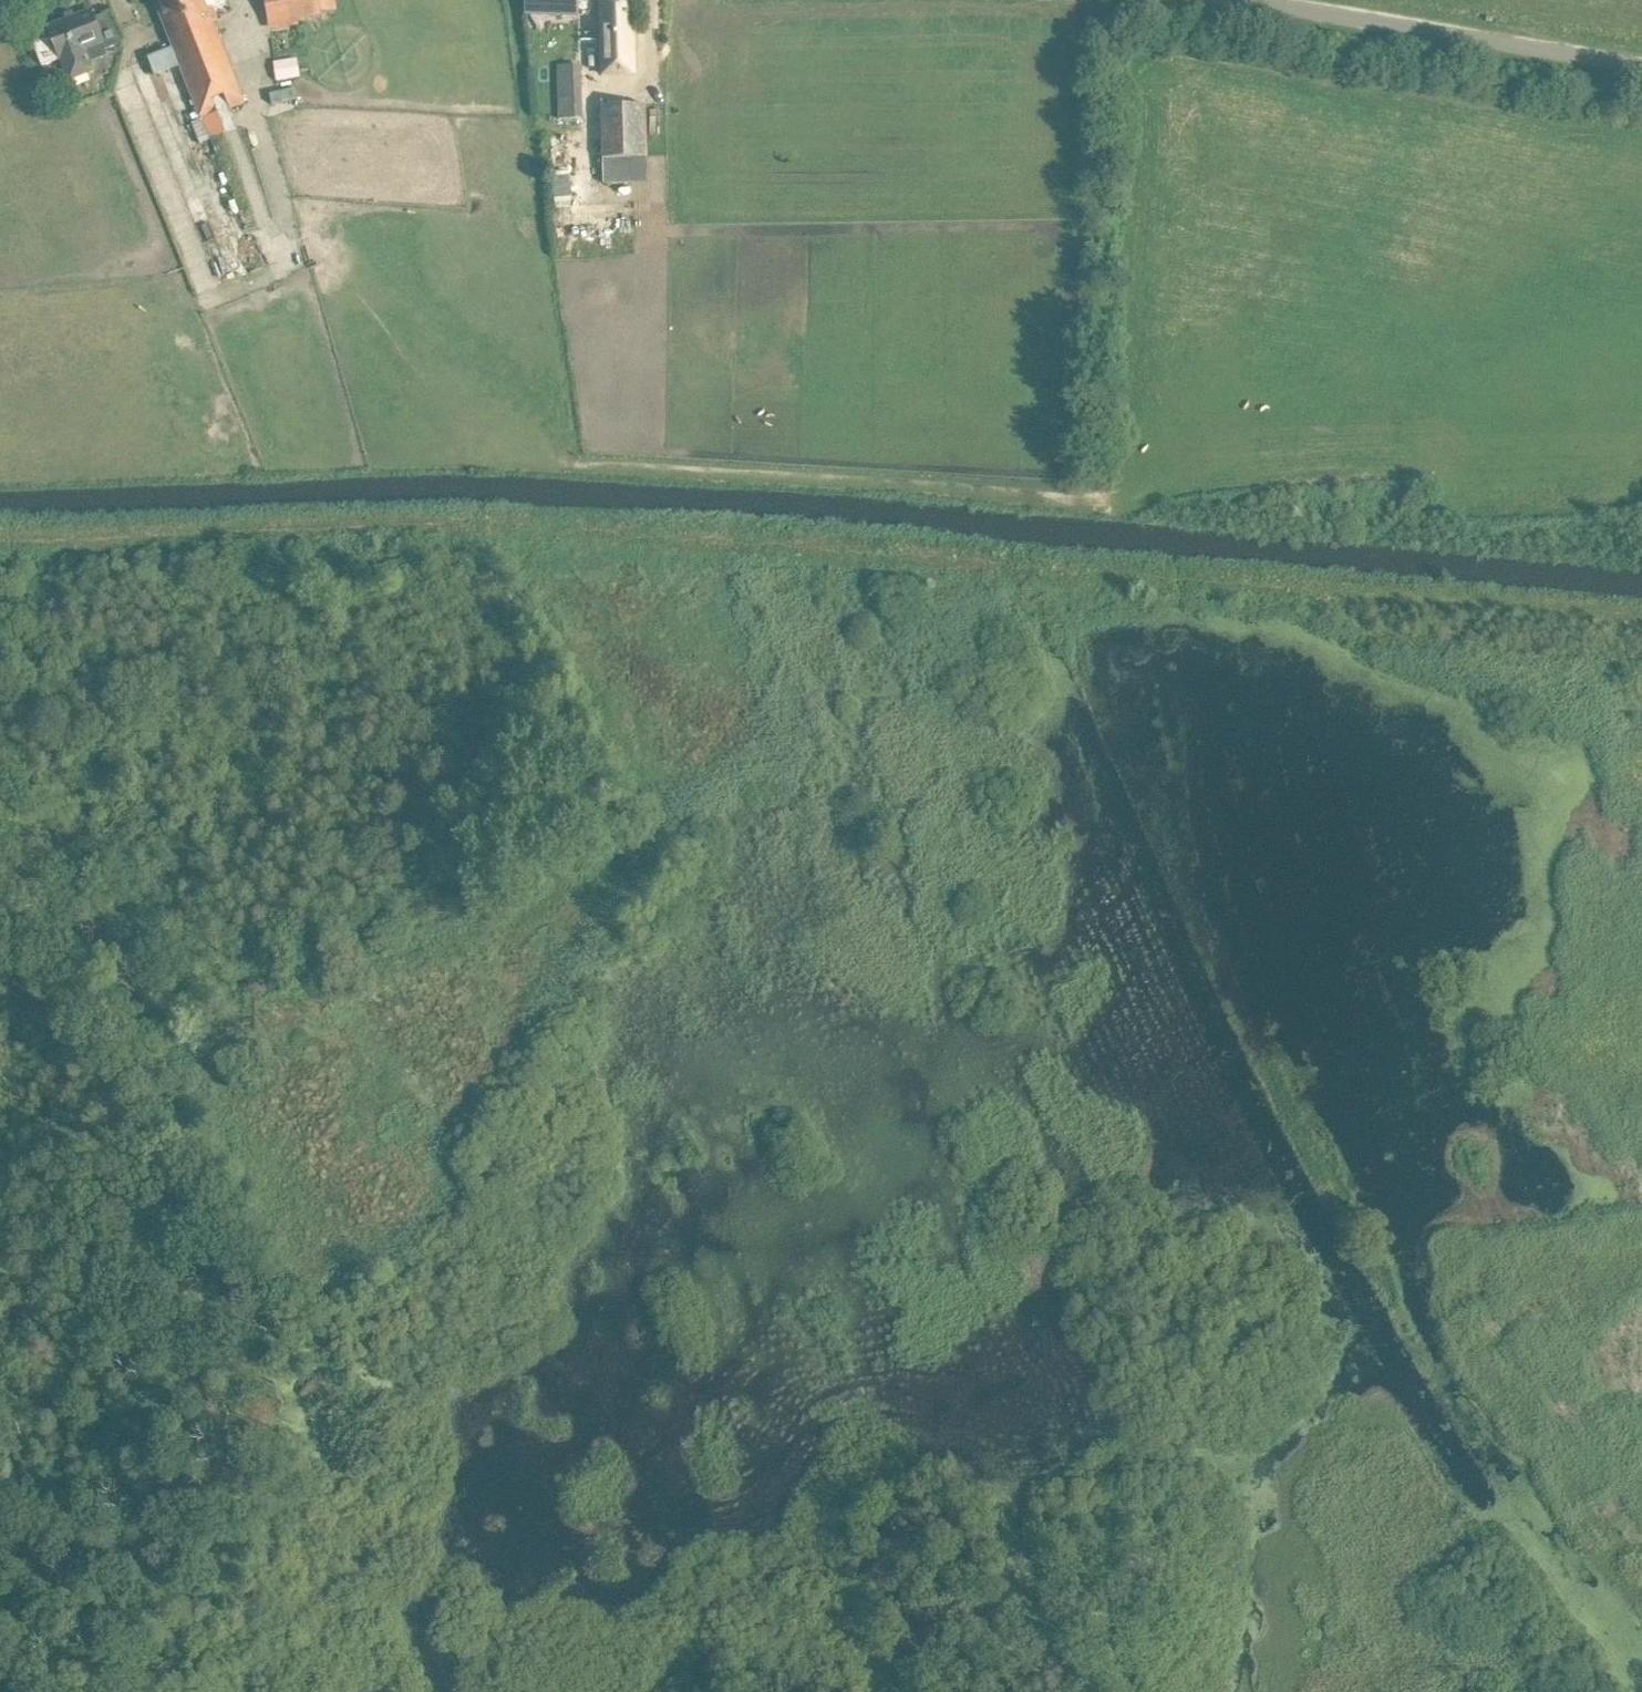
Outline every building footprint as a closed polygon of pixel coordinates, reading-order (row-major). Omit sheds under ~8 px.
[(204,0),(155,0),(196,102),(237,85),(204,0)] [(321,14),(319,0),(265,0),(269,22),(321,14)] [(579,0),(526,0),(525,13),(578,15),(579,0)] [(602,74),(634,73),(632,0),(601,0),(602,74)] [(121,42),(123,38),(112,11),(94,18),(92,10),(48,27),(51,36),(34,43),(51,87),(96,69),(92,59),(114,51),(111,46),(121,42)] [(581,117),(579,42),(555,43),(557,118),(581,117)] [(277,60),(280,79),(302,75),(299,57),(277,60)] [(646,104),(602,105),(603,183),(632,182),(631,158),(647,157),(646,104)] [(220,111),(204,117),(213,139),(228,133),(220,111)] [(573,170),(555,171),(556,203),(574,203),(573,170)]
